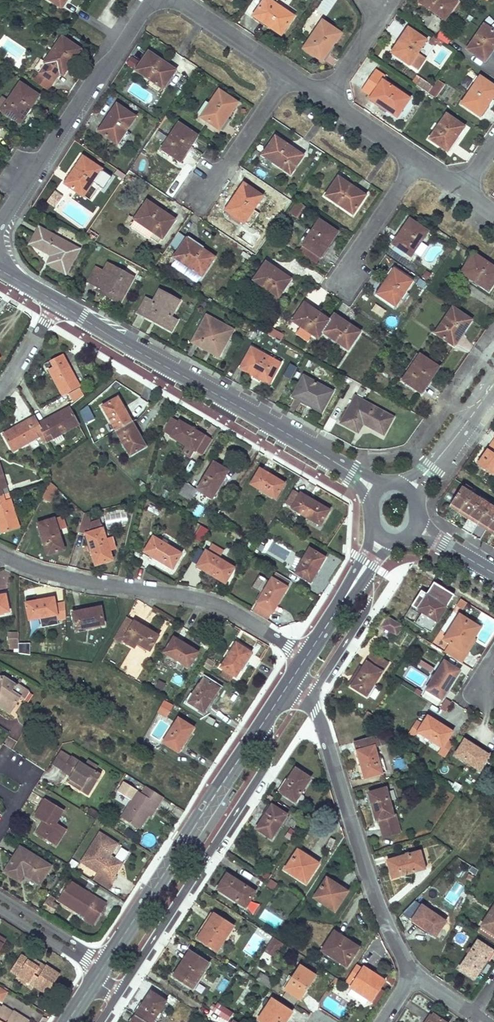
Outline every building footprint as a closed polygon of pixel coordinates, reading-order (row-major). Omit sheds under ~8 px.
[(252,17),(280,36),(293,17),(268,0),(264,0),(252,17)] [(419,3),(444,20),(456,3),(451,0),(421,0),(419,3)] [(321,21),(303,49),(322,61),(340,33),(321,21)] [(465,50),(483,62),(493,46),(493,25),(493,24),(491,25),(488,29),(482,25),(465,50)] [(407,29),(390,54),(408,66),(425,41),(407,29)] [(439,30),(436,38),(448,43),(451,35),(439,30)] [(80,48),(63,36),(45,62),(60,72),(63,74),(80,48)] [(148,53),(136,71),(149,80),(162,90),(175,72),(148,53)] [(60,72),(45,62),(42,67),(57,77),(60,72)] [(51,85),(57,77),(42,67),(36,75),(51,85)] [(369,99),(368,100),(395,118),(408,99),(381,81),(383,78),(374,72),(360,93),(369,99)] [(461,104),(479,116),(493,94),(493,88),(478,77),(461,104)] [(420,78),(415,85),(428,94),(433,87),(420,78)] [(145,85),(159,95),(162,90),(149,80),(145,85)] [(434,98),(443,85),(437,80),(433,87),(428,94),(434,98)] [(39,94),(21,82),(8,101),(2,109),(20,122),(39,94)] [(203,103),(195,115),(219,131),(236,103),(218,91),(208,106),(203,103)] [(126,131),(135,118),(115,105),(97,132),(117,145),(117,144),(122,147),(126,140),(122,137),(126,131)] [(446,115),(429,140),(446,152),(463,127),(446,115)] [(178,125),(160,150),(179,163),(196,137),(178,125)] [(130,134),(126,131),(122,137),(126,140),(130,134)] [(274,137),(261,156),(289,175),(302,157),(274,137)] [(255,152),(250,160),(253,162),(258,154),(255,152)] [(93,183),(102,171),(83,158),(65,185),(83,197),(84,197),(90,201),(99,187),(93,183)] [(337,178),(325,196),(351,215),(365,196),(337,178)] [(240,222),(242,224),(251,211),(261,197),(242,184),(223,211),(229,215),(227,218),(238,225),(240,222)] [(109,188),(103,196),(107,199),(112,190),(109,188)] [(47,202),(54,208),(62,198),(54,192),(47,202)] [(302,206),(295,201),(287,213),(293,218),(302,206)] [(147,202),(134,221),(129,227),(141,235),(145,229),(152,233),(148,240),(157,246),(174,221),(147,202)] [(302,206),(293,218),(296,220),(304,208),(302,206)] [(251,211),(242,224),(248,228),(257,215),(251,211)] [(409,220),(392,245),(410,257),(427,232),(409,220)] [(304,242),(302,245),(320,257),(337,233),(319,221),(311,232),(304,242)] [(39,229),(30,245),(52,257),(47,265),(65,275),(75,256),(60,248),(64,243),(39,229)] [(308,230),(301,240),(304,242),(311,232),(308,230)] [(186,239),(172,258),(201,277),(213,258),(186,239)] [(64,243),(60,248),(75,256),(78,251),(64,243)] [(302,245),(298,251),(316,263),(320,257),(302,245)] [(460,273),(486,291),(493,281),(493,269),(473,255),(460,273)] [(266,263),(253,281),(277,298),(289,279),(266,263)] [(94,269),(87,282),(103,291),(111,295),(109,298),(118,303),(130,282),(121,277),(123,274),(106,265),(102,273),(94,269)] [(392,270),(375,294),(393,307),(397,300),(403,292),(410,282),(392,270)] [(123,274),(121,277),(130,282),(132,278),(123,274)] [(145,299),(137,313),(145,318),(146,315),(157,321),(155,323),(170,331),(176,322),(169,318),(178,302),(159,292),(152,303),(145,299)] [(403,292),(397,300),(401,302),(407,295),(403,292)] [(303,304),(291,322),(316,339),(320,333),(328,321),(303,304)] [(451,308),(434,333),(452,346),(470,321),(451,308)] [(146,315),(145,318),(155,323),(157,321),(146,315)] [(328,321),(320,333),(347,350),(358,333),(333,315),(328,321)] [(205,316),(190,343),(207,352),(208,349),(219,355),(232,330),(205,316)] [(208,349),(207,352),(217,357),(219,355),(208,349)] [(250,349),(239,369),(267,384),(279,364),(250,349)] [(63,354),(50,360),(53,367),(49,369),(62,395),(78,386),(63,354)] [(418,356),(401,381),(419,394),(437,368),(418,356)] [(289,363),(284,374),(291,377),(296,367),(289,363)] [(302,377),(291,397),(319,413),(331,393),(302,377)] [(118,396),(103,405),(117,430),(132,421),(118,396)] [(350,405),(340,423),(356,433),(361,424),(381,435),(391,418),(357,400),(352,407),(350,405)] [(99,416),(92,402),(82,411),(86,422),(99,416)] [(80,424),(70,408),(40,425),(45,434),(49,441),(55,437),(64,433),(80,424)] [(172,436),(196,450),(197,449),(204,454),(213,440),(191,427),(195,420),(186,415),(182,422),(181,421),(172,436)] [(173,416),(163,432),(171,437),(172,436),(181,421),(173,416)] [(40,425),(35,417),(4,434),(14,450),(45,434),(40,425)] [(132,421),(117,430),(130,453),(145,445),(132,421)] [(64,433),(55,437),(58,442),(67,438),(64,433)] [(478,463),(493,474),(493,473),(493,454),(489,451),(484,458),(483,457),(478,463)] [(229,471),(214,462),(198,490),(212,499),(229,471)] [(9,493),(0,463),(0,496),(9,493)] [(284,483),(261,469),(251,484),(275,498),(284,483)] [(51,502),(58,485),(49,482),(42,498),(51,502)] [(198,490),(186,483),(179,493),(191,500),(198,490)] [(461,487),(451,505),(460,510),(471,493),(469,492),(470,489),(465,486),(463,488),(461,487)] [(329,510),(301,492),(292,507),(320,525),(329,510)] [(471,493),(460,510),(470,516),(480,499),(478,498),(480,495),(474,492),(473,494),(471,493)] [(0,496),(0,529),(1,533),(20,527),(9,493),(0,496)] [(480,499),(470,516),(479,522),(489,505),(488,504),(489,501),(483,498),(482,500),(480,499)] [(479,522),(488,527),(493,517),(493,504),(491,506),(489,505),(479,522)] [(451,505),(449,507),(459,513),(460,510),(451,505)] [(460,510),(459,513),(468,519),(470,516),(460,510)] [(92,522),(90,511),(85,512),(78,532),(86,535),(89,542),(86,545),(86,548),(91,552),(95,564),(114,559),(111,550),(117,549),(113,536),(107,538),(101,519),(92,522)] [(470,516),(468,519),(477,525),(479,522),(470,516)] [(55,517),(38,522),(48,553),(64,549),(55,517)] [(479,522),(477,525),(486,530),(488,527),(479,522)] [(181,554),(153,537),(145,551),(172,568),(181,554)] [(225,553),(213,545),(209,553),(221,560),(225,553)] [(324,557),(309,548),(295,572),(310,581),(324,557)] [(224,583),(234,568),(221,560),(209,553),(207,551),(198,567),(224,583)] [(261,589),(267,580),(261,576),(255,585),(261,589)] [(287,587),(272,578),(257,603),(272,612),(287,587)] [(446,606),(427,593),(416,608),(436,621),(446,606)] [(0,596),(0,614),(10,612),(6,595),(0,596)] [(54,598),(26,603),(29,620),(56,615),(57,615),(55,605),(54,598)] [(56,615),(57,619),(65,618),(65,603),(55,605),(57,615),(56,615)] [(267,620),(272,612),(257,603),(252,611),(267,620)] [(100,606),(73,612),(77,629),(104,624),(100,606)] [(479,626),(460,614),(444,639),(450,643),(444,652),(457,660),(471,638),(479,626)] [(402,625),(387,616),(381,626),(396,635),(402,625)] [(159,635),(128,617),(116,638),(123,642),(126,637),(151,650),(159,635)] [(423,625),(431,630),(436,622),(428,617),(423,625)] [(18,634),(8,634),(9,645),(19,645),(18,634)] [(198,652),(174,637),(165,652),(189,667),(198,652)] [(471,638),(457,660),(461,662),(475,640),(471,638)] [(31,642),(20,642),(20,654),(31,653),(31,642)] [(57,653),(58,645),(42,642),(41,650),(57,653)] [(252,652),(237,643),(222,667),(236,676),(252,652)] [(387,663),(373,652),(351,685),(366,695),(387,663)] [(420,658),(416,665),(430,673),(434,667),(420,658)] [(459,670),(444,661),(426,689),(441,699),(459,670)] [(410,670),(406,679),(421,685),(425,675),(410,670)] [(0,676),(0,704),(11,711),(21,696),(11,690),(14,687),(15,688),(17,684),(15,683),(15,684),(3,676),(0,676)] [(219,688),(204,678),(189,702),(204,712),(219,688)] [(426,689),(421,696),(436,706),(441,699),(426,689)] [(439,707),(446,710),(451,701),(445,698),(439,707)] [(165,699),(157,711),(167,717),(174,704),(165,699)] [(9,715),(11,711),(0,704),(0,709),(9,715)] [(368,711),(364,718),(372,723),(376,717),(368,711)] [(452,731),(428,715),(418,730),(442,746),(452,731)] [(194,728),(179,718),(164,741),(180,751),(194,728)] [(377,736),(354,741),(364,777),(382,773),(375,746),(380,744),(377,736)] [(488,754),(464,739),(454,754),(479,770),(488,754)] [(61,749),(52,764),(62,771),(71,756),(61,749)] [(71,756),(62,771),(70,776),(68,778),(76,782),(82,786),(80,790),(88,796),(101,775),(95,771),(85,765),(71,756)] [(89,759),(85,765),(95,771),(99,766),(89,759)] [(311,777),(296,768),(280,792),(295,801),(311,777)] [(82,786),(76,782),(74,786),(80,790),(82,786)] [(163,798),(145,786),(141,794),(137,792),(120,818),(139,829),(148,815),(155,803),(158,805),(163,798)] [(386,788),(368,792),(376,820),(378,819),(383,837),(401,832),(396,814),(394,815),(386,788)] [(63,810),(44,799),(33,817),(43,823),(35,834),(51,844),(56,836),(59,838),(65,830),(55,823),(63,810)] [(158,805),(155,803),(148,815),(151,817),(158,805)] [(286,814),(272,805),(256,828),(271,837),(286,814)] [(292,841),(297,833),(290,829),(285,837),(292,841)] [(116,844),(99,833),(80,863),(97,873),(92,879),(108,889),(115,876),(112,874),(113,871),(116,873),(122,863),(110,856),(116,844)] [(59,838),(56,836),(51,844),(54,846),(59,838)] [(47,868),(17,849),(3,871),(17,880),(22,873),(38,883),(47,868)] [(318,863),(298,849),(285,869),(305,882),(318,863)] [(425,869),(421,850),(387,859),(392,878),(425,869)] [(255,891),(227,873),(218,888),(245,906),(255,891)] [(348,891),(327,877),(322,884),(343,898),(348,891)] [(106,904),(69,881),(57,901),(72,910),(73,908),(86,916),(85,918),(84,920),(92,926),(106,904)] [(343,898),(322,884),(314,897),(335,910),(343,898)] [(450,901),(459,899),(458,891),(448,892),(450,901)] [(54,916),(60,906),(46,897),(40,907),(54,916)] [(445,921),(422,904),(412,920),(435,936),(445,921)] [(477,930),(493,942),(493,905),(477,930)] [(86,916),(73,908),(72,910),(85,918),(86,916)] [(232,925),(214,913),(197,937),(217,950),(232,925)] [(452,925),(445,921),(435,936),(441,940),(452,925)] [(358,946),(334,930),(329,937),(353,953),(358,946)] [(253,935),(243,949),(252,955),(262,941),(253,935)] [(283,943),(273,936),(265,949),(275,955),(283,943)] [(353,953),(329,937),(322,949),(345,965),(353,953)] [(492,950),(477,940),(458,968),(473,978),(492,950)] [(208,963),(189,950),(173,975),(192,987),(208,963)] [(59,977),(45,968),(42,973),(27,963),(28,962),(19,957),(10,973),(46,997),(59,977)] [(45,968),(30,958),(28,962),(27,963),(42,973),(45,968)] [(356,964),(345,980),(351,984),(349,986),(371,1000),(384,980),(363,966),(362,968),(356,964)] [(315,974),(300,965),(284,989),(285,989),(296,997),(299,999),(315,974)] [(274,981),(263,974),(260,980),(270,987),(274,981)] [(3,1002),(9,990),(0,985),(0,1000),(3,1002)] [(292,1003),(296,997),(285,989),(280,996),(292,1003)] [(151,990),(143,1003),(136,1013),(135,1014),(147,1021),(150,1021),(159,1008),(165,1000),(151,990)] [(271,998),(258,1018),(264,1021),(284,1021),(291,1011),(271,998)] [(134,1012),(136,1013),(143,1003),(140,1001),(134,1012)] [(232,1012),(218,1003),(213,1011),(227,1020),(232,1012)] [(13,1013),(3,1007),(1,1010),(11,1016),(13,1013)] [(159,1008),(150,1021),(153,1021),(162,1009),(159,1008)] [(0,1009),(0,1021),(27,1021),(13,1013),(11,1016),(1,1010),(0,1009)] [(169,1015),(164,1012),(158,1021),(165,1021),(169,1015)] [(433,1014),(427,1021),(445,1021),(433,1014)]
